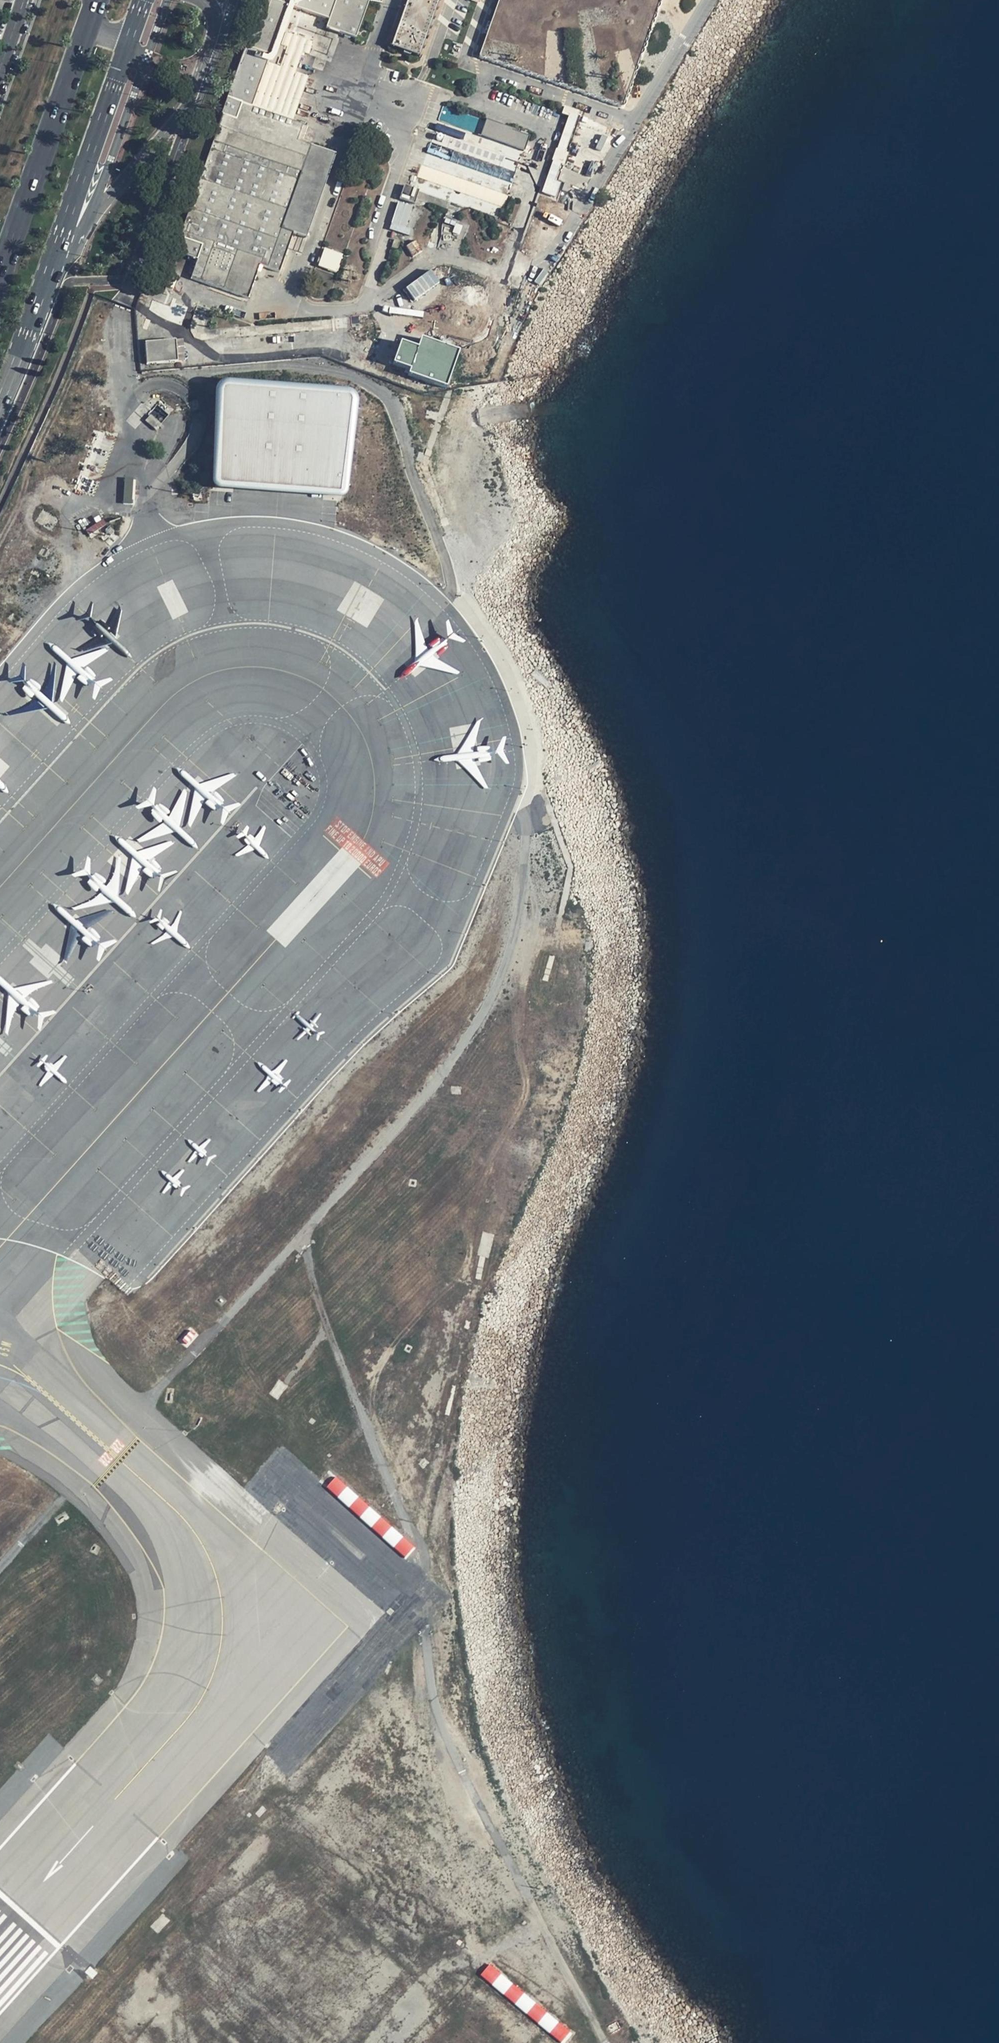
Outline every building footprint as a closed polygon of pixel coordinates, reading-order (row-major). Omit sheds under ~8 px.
[(204,169),(181,237),(186,239),(197,243),(205,245),(194,277),(251,297),(263,262),(283,269),(297,230),(312,235),(340,154),(301,140),(307,124),(296,120),(312,75),(301,72),(309,49),(314,50),(318,40),(300,34),(296,44),(301,46),(293,69),(285,66),(270,109),(257,104),(292,4),(335,19),(332,28),(360,38),(373,2),(378,3),(379,0),(282,0),(247,101),(242,99),(233,125),(219,120),(204,169)] [(398,46),(420,53),(438,0),(414,0),(398,46)] [(485,57),(632,105),(667,0),(504,0),(485,57)] [(532,134),(490,118),(482,137),(524,153),(532,134)] [(561,181),(556,180),(565,150),(556,148),(544,191),(557,195),(561,181)] [(420,197),(424,187),(408,182),(405,191),(420,197)] [(493,191),(489,200),(503,205),(506,196),(493,191)] [(335,270),(341,252),(328,248),(322,266),(335,270)] [(406,286),(413,299),(426,292),(429,297),(432,295),(430,291),(440,286),(432,272),(406,286)] [(178,341),(143,341),(144,366),(178,366),(178,341)] [(348,392),(224,383),(220,385),(216,389),(215,394),(212,482),(212,485),(214,488),(216,490),(220,492),(342,501),(346,499),(348,495),(359,409),(359,403),(357,398),(353,395),(348,392)] [(286,1387),(279,1383),(272,1393),(278,1398),(286,1387)]
